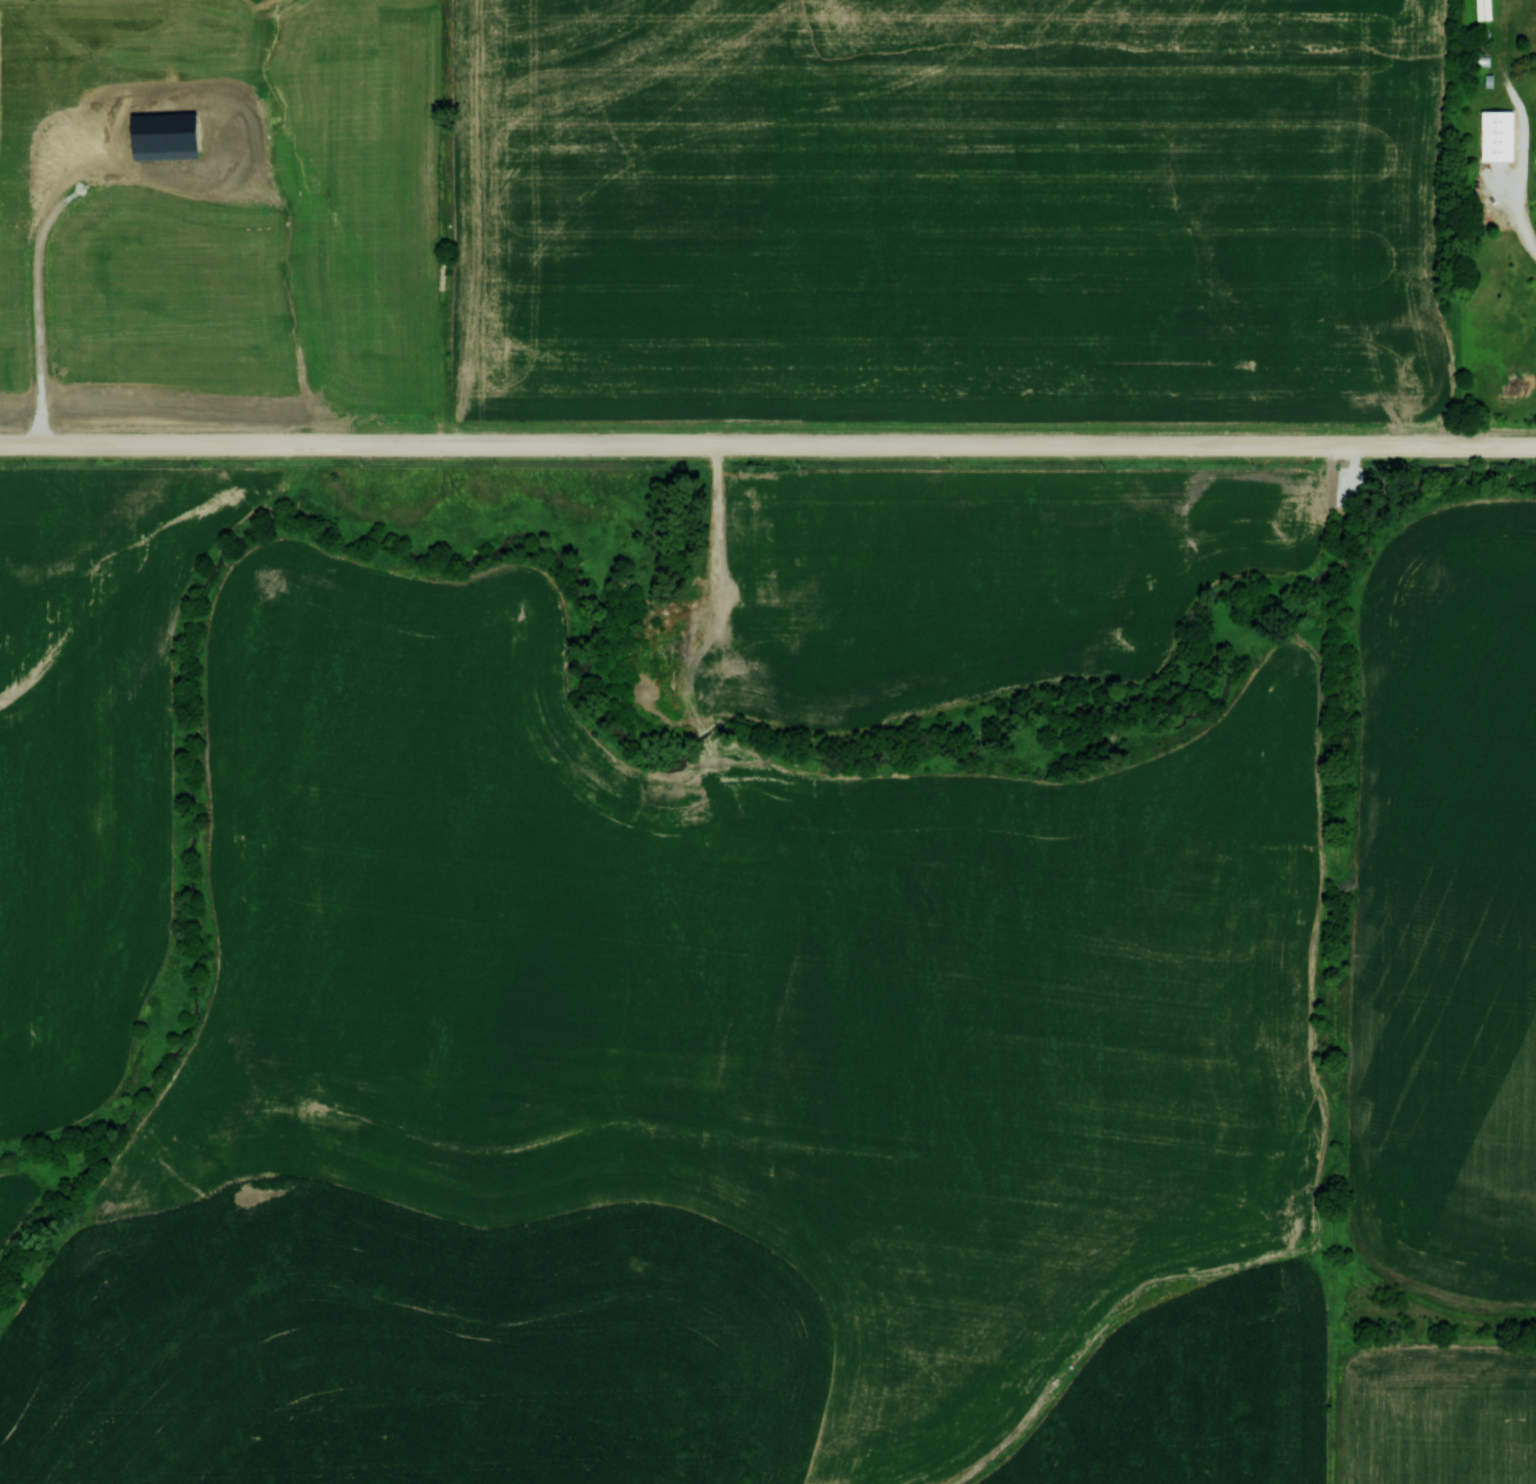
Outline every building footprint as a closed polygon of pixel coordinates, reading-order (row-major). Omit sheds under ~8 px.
[(1482,110),(1481,160),(1512,160),(1513,111),(1482,110)]
